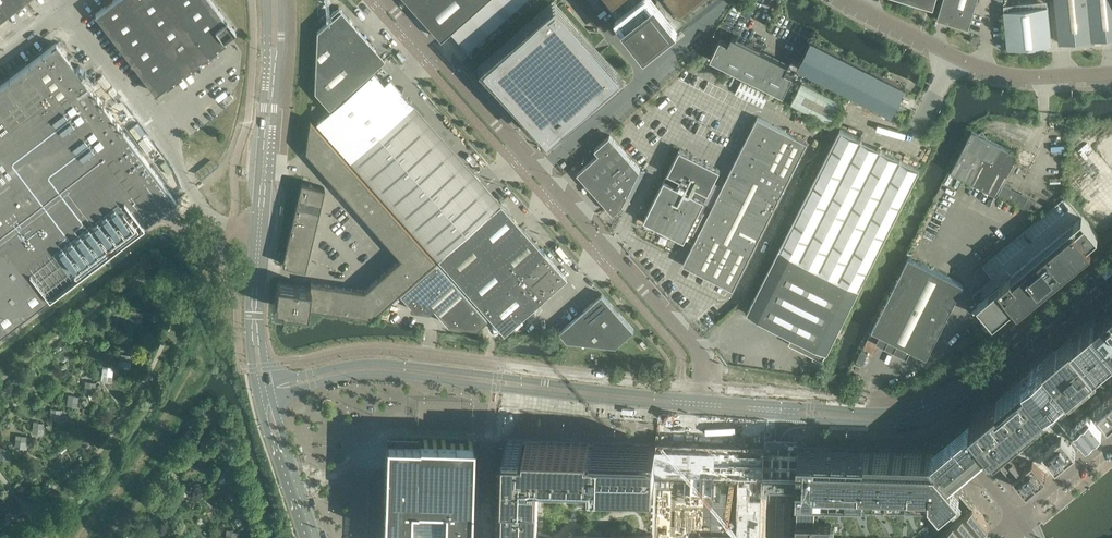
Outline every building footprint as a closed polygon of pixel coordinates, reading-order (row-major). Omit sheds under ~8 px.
[(24,0),(0,0),(0,18),(24,0)] [(126,0),(113,0),(95,14),(124,51),(150,31),(126,0)] [(209,51),(216,46),(217,45),(218,45),(222,42),(225,39),(235,31),(234,30),(226,19),(215,5),(211,0),(126,0),(150,31),(176,11),(208,52),(209,51)] [(420,15),(421,17),(427,23),(431,28),(440,39),(450,30),(484,0),(406,0),(420,15)] [(450,30),(456,37),(465,47),(471,54),(533,0),(484,0),(450,30)] [(609,2),(608,2),(626,24),(627,26),(627,25),(631,30),(630,30),(632,32),(632,31),(636,36),(635,36),(643,47),(646,50),(652,45),(668,32),(674,27),(674,28),(677,25),(681,23),(680,22),(686,17),(687,18),(699,8),(698,8),(704,3),(705,4),(709,0),(608,0),(609,2)] [(668,32),(652,45),(656,49),(718,0),(709,0),(705,4),(704,3),(698,8),(699,8),(687,18),(686,17),(680,22),(681,23),(677,25),(674,28),(674,27),(668,32)] [(937,17),(941,18),(944,19),(956,22),(969,26),(976,2),(977,0),(943,0),(937,17)] [(1093,39),(1089,0),(1056,0),(1060,42),(1070,41),(1077,41),(1093,39)] [(1093,39),(1111,37),(1111,0),(1089,0),(1093,39)] [(553,1),(481,65),(482,66),(483,67),(545,137),(551,132),(553,129),(557,126),(561,123),(563,121),(617,73),(600,54),(597,51),(594,47),(559,8),(558,7),(557,5),(555,3),(554,2),(553,1)] [(1052,43),(1048,5),(1006,9),(1004,10),(1008,48),(1016,47),(1052,43)] [(315,68),(351,36),(359,29),(353,22),(339,6),(328,16),(330,19),(317,30),(315,68)] [(156,92),(166,84),(169,82),(173,79),(174,78),(181,72),(183,71),(190,66),(192,65),(199,59),(200,58),(207,53),(208,52),(176,11),(150,31),(124,51),(156,92)] [(227,18),(226,19),(232,28),(234,30),(235,29),(227,18)] [(627,25),(627,26),(626,24),(623,26),(641,49),(643,47),(635,36),(636,36),(632,31),(632,32),(630,30),(631,30),(627,25)] [(359,29),(351,36),(368,56),(376,49),(359,29)] [(720,38),(711,58),(784,94),(793,74),(789,72),(785,70),(789,63),(784,60),(778,57),(761,48),(762,47),(756,44),(738,35),(737,36),(732,34),(728,42),(720,38)] [(372,61),(368,56),(351,36),(315,68),(314,91),(318,95),(329,108),(377,66),(372,61)] [(906,86),(812,39),(805,52),(798,65),(892,113),(900,98),(906,86)] [(56,43),(0,86),(0,106),(69,197),(136,147),(56,43)] [(385,59),(376,49),(368,56),(372,61),(377,66),(385,59)] [(384,83),(373,71),(331,109),(316,122),(438,259),(495,209),(495,208),(479,190),(457,165),(391,91),(384,83)] [(391,77),(384,83),(391,91),(457,165),(479,190),(495,208),(502,202),(486,184),(391,77)] [(764,106),(770,94),(742,80),(736,93),(764,106)] [(830,123),(841,101),(802,82),(797,92),(791,103),(830,123)] [(0,106),(0,250),(5,246),(69,197),(0,106)] [(733,289),(807,142),(779,127),(758,116),(712,207),(708,205),(704,202),(705,200),(708,193),(720,169),(680,149),(668,172),(644,220),(685,240),(686,237),(694,242),(683,263),(707,275),(718,281),(722,283),(727,285),(733,289)] [(314,124),(310,119),(306,150),(307,151),(308,150),(312,155),(311,156),(314,159),(331,143),(314,124)] [(827,352),(919,169),(840,129),(748,311),(759,317),(776,326),(793,334),(789,343),(814,355),(813,358),(822,362),(827,352)] [(997,193),(1018,152),(987,137),(983,131),(979,133),(972,129),(951,170),(997,193)] [(639,171),(640,169),(610,135),(595,148),(596,149),(603,142),(605,144),(607,146),(599,153),(577,172),(598,195),(602,200),(614,213),(622,205),(639,171)] [(603,142),(596,149),(599,153),(607,146),(603,142)] [(321,167),(339,152),(331,143),(314,159),(316,162),(317,161),(321,166),(321,167)] [(151,219),(176,200),(136,147),(69,197),(5,246),(46,299),(65,284),(151,219)] [(332,179),(349,164),(339,152),(321,167),(322,168),(323,167),(327,172),(326,173),(332,179)] [(343,192),(360,176),(349,164),(332,179),(338,186),(339,185),(343,190),(342,191),(343,191),(343,192)] [(354,204),(371,188),(360,176),(343,192),(344,192),(344,191),(349,196),(348,197),(354,204)] [(322,197),(325,188),(302,182),(298,199),(320,204),(320,203),(319,203),(321,197),(322,197)] [(365,216),(382,200),(371,188),(354,204),(359,210),(360,210),(365,214),(364,215),(364,216),(365,216)] [(1013,305),(1014,304),(1017,302),(1016,301),(1015,302),(1013,300),(1025,291),(1026,293),(1024,294),(1025,295),(1088,243),(1098,234),(1082,215),(1066,196),(1041,216),(982,264),(993,278),(972,295),(977,301),(978,302),(994,321),(996,319),(996,318),(999,316),(1002,313),(1002,314),(1007,310),(1006,310),(1009,307),(1012,305),(1013,305)] [(317,211),(319,205),(320,205),(320,204),(298,199),(294,215),(317,220),(319,212),(317,211)] [(375,228),(393,213),(382,200),(365,216),(365,217),(366,216),(370,221),(369,222),(375,228)] [(550,259),(545,253),(544,252),(520,225),(501,204),(495,209),(438,259),(504,333),(534,307),(548,293),(561,282),(567,278),(565,275),(561,272),(560,270),(555,264),(550,259)] [(386,240),(404,225),(393,213),(375,228),(381,235),(382,234),(387,239),(386,239),(386,240)] [(315,229),(317,220),(294,215),(290,231),(313,236),(313,235),(312,235),(313,229),(315,229)] [(397,253),(415,237),(404,225),(386,240),(387,241),(388,240),(392,245),(391,246),(397,253)] [(310,243),(311,237),(312,237),(313,237),(313,236),(290,231),(286,247),(309,252),(311,244),(310,243)] [(435,259),(415,237),(397,253),(401,258),(402,259),(397,263),(396,263),(395,263),(411,281),(435,259)] [(1092,248),(1088,243),(1025,295),(1024,294),(1026,293),(1025,291),(1013,300),(1015,302),(1016,301),(1017,302),(1014,304),(1018,308),(1092,248)] [(5,246),(0,250),(0,294),(19,319),(42,302),(46,299),(5,246)] [(307,261),(309,252),(286,247),(282,263),(305,269),(306,267),(304,267),(306,260),(307,261)] [(909,256),(872,329),(880,333),(911,349),(927,357),(963,284),(909,256)] [(465,293),(436,261),(400,293),(411,305),(410,308),(429,311),(433,307),(441,315),(465,293)] [(411,281),(395,263),(395,264),(395,265),(390,269),(389,268),(383,274),(399,291),(411,281)] [(399,291),(383,274),(376,280),(377,281),(372,285),(372,284),(371,284),(371,285),(386,302),(399,291)] [(308,306),(311,287),(310,286),(278,282),(274,305),(275,305),(307,310),(308,306)] [(324,308),(328,285),(311,282),(310,286),(311,287),(308,306),(324,308)] [(340,311),(344,287),(343,287),(343,288),(336,288),(336,286),(328,285),(324,308),(340,311)] [(386,302),(371,285),(370,285),(370,286),(371,286),(366,291),(365,290),(364,290),(360,290),(357,313),(372,315),(386,302)] [(357,313),(360,290),(351,288),(351,290),(345,289),(345,288),(344,288),(344,287),(340,311),(357,313)] [(463,313),(474,303),(465,293),(441,315),(448,323),(476,328),(463,313)] [(634,330),(602,293),(600,295),(597,298),(592,303),(574,318),(560,331),(568,340),(616,346),(634,330)] [(19,319),(0,294),(0,334),(19,319)] [(487,318),(474,303),(463,313),(476,328),(478,326),(487,318)] [(1095,317),(1109,335),(1111,338),(1111,303),(1095,317)] [(142,323),(143,312),(132,310),(131,321),(135,322),(135,323),(141,324),(142,323)] [(1071,337),(1095,366),(1111,386),(1111,338),(1109,335),(1095,317),(1094,318),(1094,319),(1092,321),(1090,322),(1089,322),(1088,323),(1086,324),(1085,326),(1083,327),(1078,332),(1076,333),(1075,334),(1071,337)] [(959,349),(967,342),(963,337),(955,344),(959,349)] [(1095,366),(1071,337),(1071,338),(1068,341),(1064,344),(1063,344),(1064,345),(1060,348),(1059,349),(1058,348),(1058,349),(1058,350),(1057,351),(1049,357),(1049,356),(1048,357),(1049,357),(1048,358),(1045,360),(1044,360),(1068,388),(1069,388),(1081,377),(1082,377),(1095,366)] [(130,367),(131,356),(125,356),(126,355),(120,355),(119,366),(130,367)] [(1024,377),(1023,378),(1046,406),(1047,407),(1048,408),(1072,436),(1072,437),(1074,439),(1074,438),(1073,437),(1074,436),(1076,435),(1077,437),(1080,435),(1086,442),(1093,436),(1095,434),(1102,428),(1088,412),(1068,388),(1044,360),(1044,361),(1039,365),(1038,366),(1033,370),(1031,371),(1032,371),(1029,374),(1027,376),(1024,378),(1024,377)] [(112,381),(114,370),(108,369),(103,368),(102,379),(107,380),(112,381)] [(998,399),(996,400),(1020,428),(1033,418),(1034,417),(1046,407),(1046,406),(1023,378),(1021,379),(1022,380),(1013,387),(1013,386),(1011,387),(1012,388),(1008,391),(1008,390),(1007,392),(1005,394),(1003,395),(1004,396),(1005,397),(1002,399),(1000,401),(999,399),(998,399)] [(95,394),(97,383),(86,382),(84,393),(95,394)] [(1105,397),(1104,398),(1094,406),(1108,423),(1111,420),(1111,391),(1105,397)] [(78,407),(79,397),(79,396),(69,395),(67,406),(72,406),(72,407),(78,407)] [(1007,439),(1020,428),(996,400),(995,401),(996,402),(997,404),(995,406),(992,408),(992,407),(991,406),(989,408),(987,409),(987,408),(985,409),(986,410),(982,414),(981,413),(980,414),(980,415),(972,422),(971,421),(970,422),(970,423),(979,434),(984,430),(992,439),(987,443),(987,444),(993,451),(1004,441),(1006,440),(1007,439)] [(60,421),(62,410),(56,409),(51,408),(50,419),(55,420),(60,421)] [(43,434),(45,423),(39,422),(34,421),(32,432),(38,433),(37,434),(43,434)] [(987,444),(987,443),(979,434),(970,423),(964,428),(966,431),(961,435),(958,433),(943,445),(945,448),(940,452),(938,450),(932,454),(950,475),(956,470),(954,468),(959,464),(961,466),(976,454),(974,451),(979,447),(981,449),(987,444)] [(1102,428),(1086,442),(1102,429),(1102,428)] [(984,430),(979,434),(987,443),(992,439),(984,430)] [(1060,431),(1040,448),(1042,450),(1055,465),(1056,467),(1065,459),(1067,457),(1076,450),(1069,442),(1060,431)] [(26,447),(27,436),(21,435),(16,435),(15,445),(20,446),(20,447),(26,448),(26,447)] [(385,499),(384,537),(469,537),(472,441),(395,438),(387,438),(386,470),(385,499)] [(656,445),(634,445),(633,445),(627,445),(626,445),(625,445),(619,445),(619,444),(617,444),(617,445),(611,445),(611,444),(609,444),(609,445),(603,444),(601,444),(595,444),(593,444),(592,445),(591,445),(590,445),(590,443),(587,443),(587,444),(581,444),(581,443),(579,443),(579,444),(573,444),(573,443),(571,443),(571,444),(565,443),(563,443),(557,443),(557,442),(555,442),(555,443),(548,443),(549,442),(547,442),(547,443),(540,443),(540,442),(539,442),(539,443),(528,442),(526,441),(526,443),(524,443),(523,443),(523,441),(521,441),(521,442),(515,442),(515,441),(514,441),(514,442),(508,441),(506,441),(506,442),(506,445),(506,450),(506,459),(505,459),(505,465),(506,465),(505,474),(505,480),(505,488),(504,488),(504,493),(505,493),(505,499),(504,499),(504,501),(505,501),(505,507),(504,507),(504,509),(504,515),(504,517),(504,523),(503,523),(503,525),(504,525),(504,531),(503,531),(503,533),(504,533),(504,537),(653,537),(656,445)] [(1004,441),(993,451),(1006,466),(1011,472),(1022,463),(1004,441)] [(10,449),(0,448),(0,459),(9,460),(10,449)] [(950,475),(948,473),(932,454),(931,454),(866,452),(816,450),(808,450),(799,450),(776,449),(767,449),(770,474),(777,474),(798,475),(798,498),(796,537),(971,537),(980,531),(989,522),(973,503),(960,487),(957,489),(951,494),(947,489),(943,484),(951,477),(950,475)] [(1065,459),(1056,467),(1057,468),(1077,451),(1076,450),(1067,457),(1065,459)] [(1022,463),(1011,472),(1027,491),(1029,489),(1036,483),(1037,483),(1038,481),(1039,480),(1046,475),(1047,474),(1046,473),(1033,458),(1031,455),(1022,463)] [(225,484),(225,472),(215,471),(214,482),(225,484)] [(960,487),(951,477),(943,484),(947,489),(951,494),(957,489),(960,487)] [(237,532),(233,531),(233,530),(227,529),(225,537),(237,537),(237,532)]
